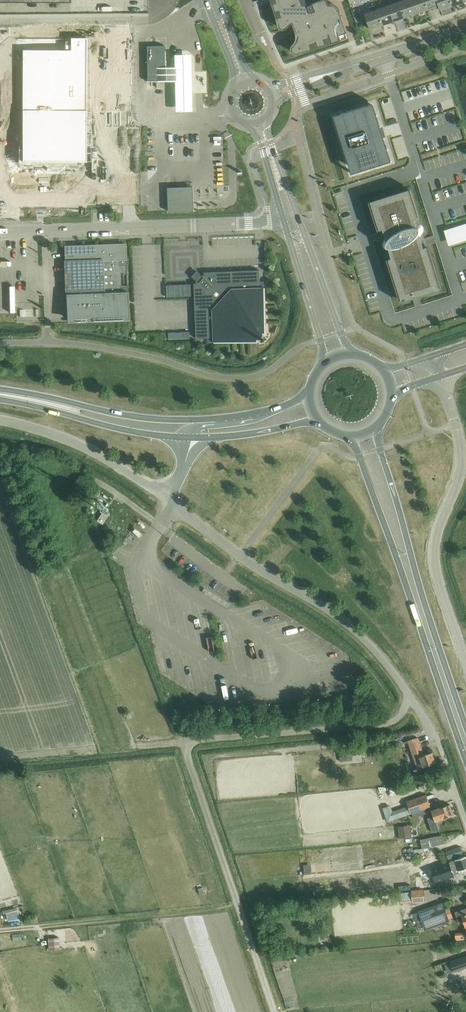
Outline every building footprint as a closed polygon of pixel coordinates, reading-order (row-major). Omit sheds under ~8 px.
[(278,2),(273,3),(274,6),(275,8),(276,12),(281,10),(283,16),(278,18),(279,23),(279,25),(280,26),(280,27),(281,28),(282,28),(282,29),(283,29),(284,29),(285,29),(286,28),(287,27),(288,26),(289,25),(290,24),(291,23),(292,23),(293,22),(294,22),(295,26),(295,28),(296,29),(296,30),(297,32),(297,33),(297,34),(298,35),(298,36),(298,37),(297,38),(297,39),(297,40),(296,41),(296,42),(295,43),(295,44),(294,45),(293,46),(293,47),(292,47),(292,48),(292,49),(292,50),(293,51),(294,52),(295,53),(296,53),(297,53),(298,53),(302,51),(305,50),(307,49),(310,48),(312,48),(310,43),(316,41),(318,46),(327,43),(325,38),(330,36),(333,44),(342,41),(339,34),(346,32),(340,14),(339,14),(339,13),(339,12),(338,11),(338,10),(337,10),(337,9),(336,8),(335,7),(334,7),(334,6),(333,6),(332,6),(331,6),(330,6),(329,6),(328,6),(326,0),(324,0),(303,8),(300,0),(278,0),(278,2)] [(400,1),(405,17),(417,13),(412,0),(404,0),(400,1)] [(417,13),(428,9),(425,0),(412,0),(417,13)] [(439,5),(440,5),(438,0),(425,0),(428,9),(439,5)] [(453,6),(451,0),(438,0),(440,5),(439,5),(441,10),(453,6)] [(400,1),(389,5),(394,21),(405,17),(400,1)] [(377,9),(377,10),(375,5),(370,7),(371,12),(366,14),(371,29),(383,25),(377,9)] [(389,5),(377,9),(383,25),(394,21),(389,5)] [(85,26),(23,27),(23,70),(58,69),(58,83),(90,83),(90,110),(106,110),(106,127),(99,127),(99,130),(99,131),(99,132),(99,134),(99,141),(99,151),(99,167),(99,170),(118,170),(118,168),(124,168),(124,170),(142,169),(142,151),(141,151),(141,145),(142,145),(142,126),(130,127),(130,110),(133,110),(132,24),(89,25),(89,27),(85,27),(85,26)] [(165,46),(146,46),(147,81),(165,81),(165,70),(165,46)] [(190,57),(173,57),(174,70),(165,70),(165,81),(165,84),(174,84),(175,114),(191,114),(190,57)] [(345,125),(337,127),(337,128),(340,127),(343,138),(341,138),(341,139),(343,139),(347,149),(344,150),(345,151),(347,150),(350,161),(348,161),(348,162),(356,160),(360,171),(391,161),(391,160),(389,161),(386,150),(388,150),(388,149),(385,150),(382,139),(384,138),(384,137),(380,139),(377,128),(381,127),(381,126),(378,127),(375,116),(377,115),(375,115),(371,104),(341,113),(341,114),(342,114),(345,125)] [(169,188),(169,202),(170,207),(170,211),(195,211),(195,206),(194,187),(169,188)] [(409,189),(371,201),(380,230),(383,229),(383,231),(382,232),(382,233),(382,234),(382,235),(383,235),(384,236),(385,236),(386,238),(384,241),(383,241),(383,243),(383,244),(383,246),(383,247),(384,248),(384,249),(385,249),(386,250),(387,250),(388,251),(389,251),(392,258),(389,259),(402,301),(440,289),(427,247),(424,248),(424,246),(425,245),(425,244),(425,243),(425,242),(424,242),(424,241),(423,241),(422,241),(421,237),(423,232),(423,231),(424,230),(424,229),(423,229),(423,227),(422,226),(422,225),(421,225),(419,224),(418,224),(416,224),(415,219),(418,218),(409,189)] [(456,227),(448,230),(452,244),(460,241),(456,227)] [(77,261),(64,262),(66,319),(67,322),(128,320),(128,317),(125,244),(124,244),(118,244),(101,244),(77,245),(76,245),(77,261)] [(199,283),(195,283),(197,338),(208,338),(209,342),(215,342),(215,343),(260,341),(260,339),(261,339),(262,339),(262,338),(263,338),(265,339),(267,338),(265,336),(265,335),(266,335),(266,334),(266,333),(266,332),(268,332),(266,287),(265,287),(265,281),(266,281),(266,280),(268,280),(270,280),(272,278),(272,276),(272,274),(271,272),(270,271),(267,270),(265,269),(263,270),(205,272),(205,275),(205,276),(204,275),(203,275),(205,277),(200,283),(198,281),(197,281),(199,283)] [(191,284),(166,285),(167,297),(192,296),(191,284)] [(90,497),(93,491),(88,488),(85,493),(90,497)] [(102,524),(109,514),(103,510),(96,521),(102,524)] [(423,755),(417,738),(408,741),(418,769),(435,763),(432,752),(423,755)] [(347,747),(347,748),(340,748),(341,761),(353,760),(353,755),(363,754),(361,745),(347,747)] [(410,813),(411,813),(413,818),(427,813),(425,808),(430,806),(425,794),(406,802),(410,813)] [(435,821),(453,815),(449,804),(445,806),(443,803),(436,805),(437,808),(431,810),(433,816),(427,818),(432,832),(438,829),(435,821)] [(388,816),(400,812),(397,804),(385,808),(388,816)] [(443,835),(420,839),(422,848),(445,843),(443,835)] [(448,859),(463,855),(460,847),(445,851),(448,859)] [(428,869),(433,884),(457,877),(455,871),(465,868),(465,857),(449,862),(428,869)] [(425,901),(424,890),(436,888),(436,886),(430,887),(429,885),(425,887),(424,884),(421,885),(422,889),(411,890),(412,903),(425,901)] [(415,913),(414,914),(418,927),(424,925),(425,928),(448,920),(444,908),(442,902),(418,911),(419,912),(415,913)] [(8,920),(19,917),(17,907),(2,911),(3,914),(6,913),(8,920)] [(455,912),(459,924),(464,922),(465,928),(465,908),(455,912)] [(58,937),(48,938),(49,950),(59,949),(58,937)] [(448,963),(451,973),(465,968),(465,957),(448,963)]
